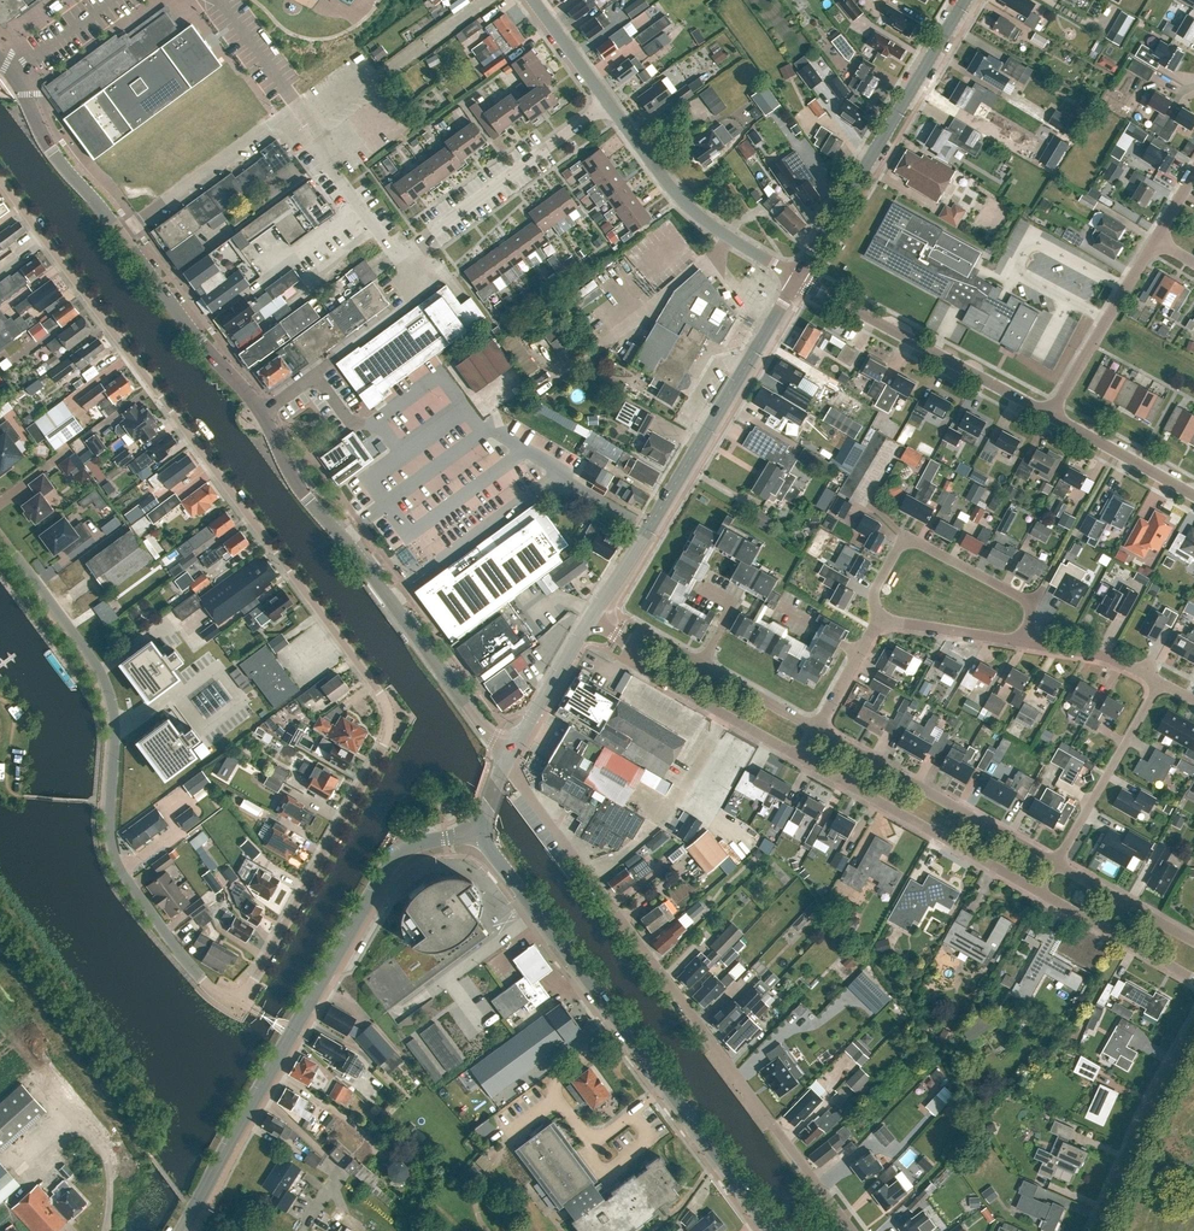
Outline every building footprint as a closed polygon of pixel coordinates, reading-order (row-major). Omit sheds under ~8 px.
[(2,26),(2,27),(3,28),(5,28),(6,27),(7,27),(7,26),(8,25),(8,24),(7,23),(7,22),(37,0),(0,0),(0,24),(2,26)] [(448,6),(453,13),(465,5),(461,0),(457,0),(448,6)] [(568,11),(575,21),(597,5),(594,1),(595,0),(582,0),(568,11)] [(648,6),(644,0),(637,0),(624,9),(630,18),(648,6)] [(854,22),(864,13),(854,0),(840,0),(838,2),(854,22)] [(1008,3),(1007,5),(1016,10),(1017,7),(1023,11),(1030,1),(1029,0),(1003,0),(1008,3)] [(654,22),(665,14),(657,2),(646,11),(654,22)] [(909,37),(918,23),(887,4),(882,13),(891,18),(887,24),(893,27),(892,28),(898,32),(899,30),(909,37)] [(1135,19),(1122,11),(1111,30),(1124,38),(1135,19)] [(635,36),(640,43),(675,18),(670,12),(647,29),(647,28),(635,36)] [(1025,22),(1035,28),(1041,18),(1031,12),(1025,22)] [(116,34),(44,86),(63,112),(99,86),(102,89),(179,32),(165,13),(130,38),(126,32),(119,38),(116,34)] [(483,41),(471,50),(475,55),(486,47),(514,26),(504,13),(493,21),(485,27),(490,34),(482,40),(483,41)] [(589,39),(610,23),(602,13),(581,29),(589,39)] [(1174,39),(1177,33),(1192,42),(1193,38),(1193,19),(1188,15),(1180,29),(1168,22),(1166,27),(1154,20),(1151,25),(1174,39)] [(1017,40),(1022,31),(1016,27),(1016,26),(1000,16),(994,28),(1009,37),(1010,36),(1017,40)] [(482,27),(476,19),(461,30),(467,38),(482,27)] [(95,159),(221,65),(220,63),(219,64),(214,56),(214,55),(209,48),(208,48),(204,42),(204,41),(191,24),(181,31),(180,33),(102,90),(67,116),(64,117),(63,119),(93,160),(95,159)] [(514,26),(486,47),(491,53),(500,46),(505,54),(513,48),(524,40),(514,26)] [(609,38),(610,40),(597,49),(604,59),(625,44),(626,46),(633,41),(623,27),(609,38)] [(906,54),(905,52),(906,50),(876,32),(868,45),(879,52),(876,56),(884,61),(887,56),(888,57),(890,53),(901,60),(902,58),(904,58),(906,54)] [(1049,40),(1036,33),(1031,41),(1044,48),(1049,40)] [(856,52),(841,34),(832,41),(846,59),(850,61),(856,52)] [(643,48),(650,57),(663,47),(656,38),(643,48)] [(1090,55),(1096,58),(1104,42),(1099,39),(1090,55)] [(1142,46),(1136,56),(1157,69),(1160,63),(1174,72),(1185,54),(1170,45),(1170,46),(1162,42),(1156,53),(1142,46)] [(378,48),(372,52),(377,60),(384,55),(378,48)] [(530,90),(543,81),(547,86),(554,81),(551,77),(531,49),(511,63),(530,90)] [(717,64),(727,57),(721,49),(711,56),(717,64)] [(979,52),(968,70),(982,78),(982,77),(1003,90),(1008,82),(1013,85),(1016,79),(1019,80),(1027,67),(1010,57),(1005,64),(987,52),(985,55),(979,52)] [(481,69),(487,77),(507,62),(501,54),(481,69)] [(437,64),(433,56),(426,60),(430,68),(437,64)] [(797,72),(811,90),(824,80),(810,62),(805,56),(795,63),(800,70),(797,72)] [(651,77),(635,57),(629,61),(628,59),(612,71),(622,83),(637,72),(638,73),(638,74),(644,82),(651,77)] [(1109,69),(1113,63),(1103,57),(1099,63),(1109,69)] [(871,74),(875,66),(863,59),(853,77),(854,78),(849,87),(858,91),(858,90),(871,97),(881,79),(871,74)] [(1155,71),(1134,59),(1128,69),(1149,81),(1155,71)] [(786,80),(796,75),(791,63),(780,68),(786,80)] [(507,75),(513,71),(508,65),(503,69),(507,75)] [(828,84),(840,100),(850,92),(838,76),(828,84)] [(649,113),(672,96),(660,80),(652,86),(653,86),(638,98),(649,113)] [(543,81),(530,90),(516,101),(525,113),(524,113),(530,121),(557,101),(547,86),(543,81)] [(991,107),(999,95),(977,82),(973,88),(962,81),(950,101),(964,109),(972,95),(991,107)] [(518,91),(524,87),(521,82),(515,87),(518,91)] [(509,92),(514,89),(510,83),(505,86),(509,92)] [(763,83),(749,93),(764,112),(777,102),(763,83)] [(686,84),(674,93),(681,103),(694,94),(686,84)] [(489,96),(494,92),(489,86),(485,90),(489,96)] [(215,106),(220,104),(222,109),(234,104),(227,88),(210,95),(215,106)] [(1161,112),(1150,130),(1159,135),(1170,117),(1165,114),(1173,102),(1156,92),(1153,96),(1147,92),(1140,103),(1147,108),(1149,105),(1161,112)] [(525,113),(511,93),(484,113),(485,114),(488,118),(490,123),(493,127),(496,131),(497,133),(524,113),(525,113)] [(481,95),(475,99),(479,103),(484,99),(481,95)] [(826,113),(816,98),(808,104),(819,118),(826,113)] [(855,126),(861,130),(869,121),(862,116),(865,113),(848,100),(837,114),(855,127),(855,126)] [(721,101),(710,109),(715,116),(726,107),(721,101)] [(469,106),(472,111),(479,106),(476,102),(469,106)] [(475,115),(482,110),(479,106),(472,111),(475,115)] [(755,120),(761,115),(754,106),(748,111),(755,120)] [(460,119),(466,114),(461,107),(455,112),(460,119)] [(1170,117),(1159,135),(1159,136),(1169,142),(1180,124),(1192,130),(1193,126),(1193,115),(1184,109),(1177,121),(1170,117)] [(485,114),(482,110),(475,115),(478,119),(485,114)] [(1048,123),(1065,133),(1073,120),(1056,110),(1048,123)] [(481,123),(488,118),(485,114),(478,119),(481,123)] [(490,123),(488,118),(481,123),(484,127),(490,123)] [(938,125),(931,136),(929,135),(925,143),(927,144),(926,145),(935,150),(933,154),(949,163),(959,146),(976,156),(983,143),(979,141),(983,134),(955,118),(949,129),(947,128),(946,130),(938,125)] [(443,129),(447,126),(443,120),(439,124),(443,129)] [(446,141),(448,144),(460,160),(487,140),(473,121),(446,141)] [(493,127),(490,123),(484,127),(487,131),(493,127)] [(722,124),(708,134),(695,143),(698,147),(692,152),(693,153),(692,157),(692,159),(694,161),(696,162),(699,161),(700,162),(708,156),(710,159),(719,153),(717,149),(732,139),(739,133),(734,126),(727,131),(722,124)] [(1154,139),(1136,128),(1130,124),(1126,131),(1136,137),(1135,139),(1149,148),(1142,159),(1152,165),(1152,166),(1165,174),(1175,157),(1163,150),(1166,144),(1155,137),(1154,139)] [(844,141),(832,134),(833,133),(822,126),(815,137),(818,139),(815,144),(823,149),(822,150),(833,157),(844,141)] [(490,135),(496,131),(493,127),(487,131),(490,135)] [(754,145),(762,140),(755,129),(747,135),(754,145)] [(499,135),(497,133),(496,131),(490,135),(493,139),(499,135)] [(426,141),(431,138),(427,132),(422,135),(426,141)] [(1054,170),(1070,144),(1055,135),(1040,161),(1054,170)] [(388,150),(379,137),(357,153),(358,154),(361,158),(363,161),(363,160),(367,166),(388,150)] [(747,138),(736,146),(745,159),(757,152),(747,138)] [(231,172),(150,231),(166,253),(194,233),(208,222),(222,212),(292,160),(276,139),(260,151),(263,156),(235,177),(231,172)] [(416,148),(421,145),(417,139),(412,142),(416,148)] [(460,160),(448,144),(421,164),(435,184),(462,164),(460,160)] [(1127,151),(1126,150),(1117,145),(1111,155),(1120,161),(1127,151)] [(589,174),(609,160),(600,148),(581,162),(580,160),(569,168),(573,172),(582,165),(587,172),(589,174)] [(937,202),(955,172),(933,159),(932,161),(924,156),(922,159),(908,151),(896,171),(910,180),(907,184),(937,202)] [(389,156),(383,160),(387,166),(393,162),(389,156)] [(1122,168),(1125,164),(1114,158),(1112,162),(1122,168)] [(617,172),(609,160),(589,174),(587,172),(578,179),(581,184),(590,177),(596,184),(597,186),(617,172)] [(806,207),(819,198),(808,181),(813,178),(802,162),(777,179),(787,193),(793,189),(806,207)] [(1122,168),(1112,162),(1111,162),(1102,177),(1116,185),(1125,170),(1122,168)] [(406,202),(407,204),(435,184),(421,164),(393,184),(394,185),(397,189),(400,194),(403,198),(406,202)] [(567,169),(561,173),(565,179),(571,175),(567,169)] [(1146,206),(1155,191),(1143,184),(1147,177),(1135,170),(1130,180),(1140,186),(1133,198),(1146,206)] [(606,198),(626,183),(617,172),(597,186),(596,184),(586,191),(588,193),(590,195),(599,188),(604,196),(606,198)] [(290,246),(334,214),(309,180),(182,273),(211,313),(261,276),(241,249),(275,225),(290,246)] [(394,185),(393,184),(391,181),(385,186),(388,190),(394,185)] [(634,195),(626,183),(606,198),(604,196),(595,202),(598,207),(607,200),(613,207),(614,210),(634,195)] [(391,194),(397,189),(394,185),(388,190),(391,194)] [(578,206),(564,187),(552,195),(566,215),(568,214),(575,209),(582,218),(587,215),(579,204),(578,206)] [(400,194),(397,189),(391,194),(394,198),(400,194)] [(756,202),(761,198),(755,189),(750,193),(756,202)] [(581,190),(576,194),(579,199),(584,195),(581,190)] [(588,193),(580,199),(582,201),(590,195),(588,193)] [(1079,201),(1093,210),(1098,202),(1084,193),(1079,201)] [(403,198),(400,194),(394,198),(397,202),(403,198)] [(773,194),(770,197),(772,199),(770,201),(790,220),(788,222),(797,231),(804,223),(787,206),(787,207),(773,194)] [(552,195),(540,204),(555,224),(557,222),(563,217),(571,227),(575,223),(568,214),(566,215),(552,195)] [(643,207),(634,195),(614,210),(613,207),(603,214),(607,219),(616,212),(623,221),(643,207)] [(772,199),(770,197),(763,204),(777,217),(775,218),(792,235),(797,231),(788,222),(790,220),(770,201),(772,199)] [(406,202),(403,198),(397,202),(400,206),(406,202)] [(10,210),(4,203),(3,201),(0,204),(0,203),(0,217),(10,210)] [(403,210),(409,206),(407,204),(406,202),(400,206),(403,210)] [(894,202),(876,234),(864,256),(945,299),(946,297),(957,303),(955,306),(961,310),(963,307),(969,310),(962,322),(1018,352),(1039,312),(1024,304),(1025,302),(1012,294),(1004,308),(995,303),(1003,288),(998,285),(997,286),(971,272),(982,251),(943,230),(943,229),(894,202)] [(939,217),(957,228),(967,210),(955,203),(952,208),(946,204),(939,217)] [(540,204),(528,213),(534,220),(542,232),(543,232),(552,225),(559,235),(564,231),(557,222),(555,224),(540,204)] [(652,219),(643,207),(623,221),(630,230),(620,237),(623,242),(634,234),(632,233),(652,219)] [(1027,218),(1031,211),(1027,208),(1023,215),(1027,218)] [(596,223),(603,218),(598,211),(591,216),(596,223)] [(227,219),(222,212),(208,222),(213,229),(227,219)] [(1095,213),(1089,224),(1096,228),(1096,229),(1117,241),(1125,226),(1101,212),(1095,213)] [(549,240),(543,232),(542,232),(534,220),(522,229),(537,249),(539,247),(549,240)] [(1,247),(3,249),(17,239),(16,238),(25,231),(18,221),(12,226),(11,224),(0,232),(0,248),(1,247)] [(605,233),(613,227),(608,221),(600,227),(605,233)] [(546,256),(539,247),(537,249),(522,229),(511,237),(525,257),(528,255),(534,250),(541,260),(546,256)] [(1067,229),(1063,236),(1080,247),(1084,239),(1067,229)] [(1096,229),(1093,236),(1094,240),(1097,242),(1094,247),(1114,259),(1123,245),(1117,241),(1096,229)] [(612,244),(618,239),(612,231),(606,236),(612,244)] [(205,247),(194,233),(166,253),(178,268),(204,249),(204,248),(205,247)] [(534,265),(528,255),(525,257),(511,237),(499,246),(513,266),(516,264),(523,259),(530,268),(534,265)] [(599,239),(593,243),(597,248),(603,244),(599,239)] [(523,273),(516,264),(513,266),(499,246),(487,254),(502,274),(504,272),(511,267),(518,277),(523,273)] [(582,258),(586,255),(582,249),(577,252),(582,258)] [(511,282),(504,272),(502,274),(487,254),(475,263),(490,283),(493,281),(499,276),(506,285),(511,282)] [(555,254),(547,258),(556,271),(563,267),(555,254)] [(573,264),(569,258),(567,255),(563,259),(569,267),(573,264)] [(11,275),(10,274),(0,281),(0,297),(1,298),(3,301),(5,300),(6,300),(7,299),(8,299),(10,297),(11,296),(12,295),(16,292),(17,292),(18,292),(19,290),(20,289),(20,288),(22,287),(23,287),(24,287),(25,286),(26,285),(27,284),(27,283),(30,281),(46,269),(37,256),(18,270),(11,275)] [(359,277),(371,268),(364,259),(352,268),(359,277)] [(499,290),(493,281),(490,283),(475,263),(463,271),(477,290),(476,292),(483,302),(488,299),(487,298),(494,292),(495,293),(499,290)] [(280,294),(292,286),(301,279),(293,268),(265,289),(266,291),(257,298),(255,296),(251,299),(247,301),(244,296),(213,319),(226,335),(280,294)] [(365,286),(372,281),(378,277),(371,268),(359,277),(365,286)] [(656,396),(671,405),(680,391),(679,391),(680,390),(687,387),(691,382),(689,373),(687,372),(708,336),(719,343),(735,317),(699,269),(672,294),(640,347),(632,342),(623,358),(649,374),(647,378),(651,381),(649,384),(659,390),(656,396)] [(1162,303),(1175,281),(1160,271),(1147,292),(1144,291),(1139,299),(1146,303),(1150,296),(1162,303)] [(547,277),(550,282),(556,278),(553,273),(547,277)] [(51,279),(14,306),(20,314),(34,304),(40,312),(63,295),(51,279)] [(372,281),(365,286),(350,297),(364,317),(366,321),(389,304),(372,281)] [(1191,291),(1175,281),(1162,303),(1174,310),(1170,318),(1176,321),(1181,313),(1179,312),(1191,291)] [(446,285),(342,361),(368,402),(368,403),(485,317),(470,297),(460,304),(446,285)] [(292,286),(280,294),(226,335),(225,336),(235,350),(262,330),(256,323),(264,317),(265,318),(286,302),(285,300),(296,292),(292,286)] [(522,303),(527,298),(522,291),(516,295),(522,303)] [(364,317),(350,297),(329,312),(343,332),(364,317)] [(505,305),(510,311),(516,306),(512,300),(505,305)] [(78,313),(78,311),(78,310),(75,306),(73,306),(70,301),(53,314),(54,315),(43,323),(48,330),(59,322),(62,327),(71,320),(70,319),(78,313)] [(258,359),(260,360),(320,316),(308,301),(262,334),(263,335),(238,353),(248,367),(258,359)] [(494,306),(502,317),(509,312),(500,301),(494,306)] [(1136,320),(1142,312),(1136,307),(1129,315),(1136,320)] [(27,328),(29,327),(30,327),(25,320),(21,315),(14,320),(11,317),(6,320),(0,312),(0,348),(27,328)] [(343,332),(329,312),(306,329),(320,349),(343,332)] [(32,315),(25,320),(30,327),(37,322),(32,315)] [(47,344),(53,352),(64,344),(68,349),(93,331),(83,317),(47,344)] [(1193,321),(1191,319),(1186,327),(1192,331),(1193,328),(1193,319),(1193,321)] [(36,341),(48,333),(40,322),(28,330),(36,341)] [(576,355),(562,335),(561,335),(553,324),(542,332),(564,363),(576,355)] [(833,336),(823,329),(822,331),(810,324),(802,337),(814,344),(820,348),(826,339),(830,341),(833,336)] [(503,332),(498,325),(492,330),(497,337),(503,332)] [(320,349),(306,329),(299,334),(313,354),(320,349)] [(538,368),(512,333),(499,342),(525,378),(538,368)] [(313,354),(299,334),(291,340),(305,359),(313,354)] [(814,344),(802,337),(794,349),(806,357),(804,360),(814,366),(819,358),(810,352),(814,344)] [(90,344),(88,342),(49,372),(56,382),(77,365),(80,369),(97,356),(96,354),(104,348),(103,347),(104,344),(101,340),(98,340),(97,338),(90,344)] [(456,365),(475,392),(512,365),(492,339),(456,365)] [(305,359),(291,340),(276,351),(278,354),(290,371),(305,359)] [(1193,352),(1193,344),(1189,342),(1186,350),(1193,353),(1193,352)] [(844,362),(853,347),(846,343),(837,358),(844,362)] [(851,366),(860,351),(853,347),(844,362),(851,366)] [(270,385),(290,371),(278,354),(258,369),(270,385)] [(52,367),(60,361),(55,355),(47,361),(52,367)] [(878,386),(887,368),(880,364),(881,361),(869,355),(859,373),(871,379),(872,377),(876,378),(867,395),(876,400),(882,388),(878,386)] [(805,409),(813,396),(797,387),(805,375),(780,360),(773,372),(783,378),(782,380),(791,385),(784,396),(805,409)] [(40,376),(52,368),(47,362),(36,370),(40,376)] [(87,381),(100,372),(94,364),(81,373),(87,381)] [(1104,396),(1117,373),(1100,364),(1087,388),(1104,396)] [(69,384),(81,377),(77,369),(65,375),(69,384)] [(132,384),(130,381),(128,381),(122,373),(104,387),(101,383),(79,399),(87,410),(98,402),(103,409),(132,387),(132,384)] [(1120,405),(1132,381),(1117,373),(1104,396),(1120,405)] [(45,374),(40,378),(44,383),(49,380),(45,374)] [(908,397),(916,384),(899,374),(889,392),(885,390),(878,401),(876,405),(889,413),(898,396),(906,401),(908,397)] [(76,389),(84,383),(80,378),(73,384),(76,389)] [(30,396),(44,386),(38,379),(25,388),(30,396)] [(1136,414),(1148,390),(1132,381),(1120,405),(1136,414)] [(754,402),(781,419),(785,413),(790,416),(802,424),(808,413),(790,403),(782,399),(783,398),(775,393),(775,394),(763,387),(754,402)] [(1165,399),(1148,390),(1136,414),(1152,422),(1165,399)] [(924,420),(929,410),(943,418),(952,403),(932,392),(926,403),(919,399),(911,413),(924,420)] [(871,405),(874,399),(864,394),(861,400),(871,405)] [(83,429),(63,400),(34,421),(35,422),(46,437),(55,449),(83,429)] [(14,408),(9,401),(0,407),(0,417),(14,408)] [(654,417),(625,401),(615,419),(649,437),(640,453),(663,465),(675,444),(647,429),(654,417)] [(128,431),(151,414),(150,411),(151,410),(147,405),(146,406),(144,404),(138,408),(135,403),(122,412),(125,417),(121,421),(128,431)] [(1180,438),(1193,414),(1177,405),(1164,429),(1180,438)] [(863,426),(831,407),(823,420),(855,439),(863,426)] [(956,446),(965,430),(978,437),(986,421),(967,411),(956,431),(949,427),(942,439),(956,446)] [(27,425),(34,420),(30,414),(23,419),(27,425)] [(156,433),(153,428),(158,423),(157,421),(158,420),(154,415),(153,416),(151,414),(128,431),(135,441),(140,437),(144,442),(156,433)] [(1193,414),(1180,438),(1193,445),(1193,414)] [(588,425),(598,425),(597,416),(587,416),(588,425)] [(7,421),(0,426),(0,475),(11,466),(9,463),(20,455),(11,443),(19,437),(7,421)] [(46,437),(35,422),(26,428),(38,444),(46,437)] [(752,432),(743,446),(770,463),(762,476),(780,487),(787,491),(791,485),(792,486),(797,477),(790,472),(798,459),(786,452),(790,446),(757,426),(753,432),(752,432)] [(876,429),(873,435),(883,441),(887,436),(876,429)] [(331,476),(339,486),(368,463),(373,459),(361,442),(353,431),(342,439),(342,438),(318,456),(327,469),(328,471),(331,475),(331,476)] [(979,456),(992,463),(1000,447),(1013,454),(1020,440),(1003,431),(997,443),(988,438),(979,456)] [(107,448),(96,433),(84,442),(92,453),(83,460),(85,463),(95,456),(95,457),(107,448)] [(173,435),(171,435),(169,433),(135,459),(142,469),(147,465),(155,459),(156,461),(168,453),(165,450),(176,442),(175,441),(175,438),(173,435)] [(883,441),(873,435),(869,441),(880,447),(883,441)] [(850,471),(865,446),(849,437),(834,462),(850,471)] [(381,441),(375,445),(381,453),(387,448),(381,441)] [(880,447),(869,441),(866,447),(877,453),(880,447)] [(609,459),(594,451),(594,452),(582,445),(578,452),(590,459),(589,459),(604,468),(609,459)] [(877,453),(866,447),(863,452),(873,459),(877,453)] [(127,448),(112,459),(120,468),(134,457),(127,448)] [(922,458),(907,449),(901,460),(916,468),(922,458)] [(1031,461),(1024,457),(1015,474),(1027,480),(1034,467),(1040,471),(1039,473),(1050,479),(1054,472),(1062,457),(1049,450),(1047,454),(1037,449),(1031,461)] [(624,467),(622,471),(640,481),(641,480),(652,486),(659,472),(637,459),(636,461),(630,457),(631,454),(624,450),(616,463),(624,467)] [(873,459),(863,452),(859,458),(870,464),(873,459)] [(168,489),(187,475),(186,474),(196,466),(188,455),(177,462),(176,461),(158,474),(157,472),(148,479),(156,490),(164,484),(168,489)] [(77,468),(78,467),(69,456),(58,465),(67,476),(71,472),(77,468)] [(870,464),(859,458),(856,464),(866,470),(870,464)] [(106,477),(92,459),(85,464),(99,482),(106,477)] [(147,465),(142,469),(135,459),(128,465),(135,474),(136,473),(142,481),(152,473),(147,465)] [(581,472),(595,480),(602,468),(589,460),(581,472)] [(967,477),(972,468),(961,462),(956,471),(967,477)] [(866,470),(856,464),(853,469),(863,476),(866,470)] [(91,477),(84,468),(83,467),(79,470),(73,474),(72,475),(80,486),(92,478),(91,477)] [(1062,501),(1072,484),(1080,488),(1087,476),(1070,467),(1064,479),(1061,478),(1051,496),(1062,501)] [(614,474),(602,468),(595,480),(606,488),(614,474)] [(863,476),(853,469),(849,475),(860,482),(863,476)] [(31,518),(35,523),(53,510),(43,496),(54,488),(43,473),(28,484),(36,494),(21,505),(25,510),(23,512),(29,520),(31,518)] [(860,482),(849,475),(846,481),(856,487),(860,482)] [(780,487),(762,476),(753,491),(772,502),(775,502),(778,497),(777,495),(776,494),(780,487)] [(914,516),(932,482),(925,478),(915,498),(908,494),(900,509),(914,516)] [(634,499),(640,502),(643,502),(647,495),(630,484),(630,485),(619,479),(616,485),(619,486),(615,493),(632,503),(634,499)] [(606,488),(595,480),(591,489),(603,496),(607,488),(606,488)] [(950,492),(954,483),(948,480),(943,489),(950,492)] [(116,490),(109,481),(103,486),(109,495),(116,490)] [(856,487),(846,481),(842,487),(853,493),(856,487)] [(199,515),(204,511),(207,512),(210,509),(210,506),(211,505),(210,503),(218,496),(207,482),(182,501),(175,492),(146,514),(153,523),(182,502),(192,516),(197,512),(199,515)] [(927,524),(935,509),(928,505),(938,485),(932,482),(914,516),(927,524)] [(980,500),(986,489),(974,482),(966,498),(977,504),(980,500)] [(1048,495),(1053,486),(1044,482),(1039,490),(1048,495)] [(890,500),(904,493),(900,483),(886,490),(890,500)] [(791,485),(787,491),(797,497),(801,491),(792,486),(791,485)] [(1009,485),(1003,496),(1012,500),(1018,490),(1009,485)] [(853,493),(842,487),(839,492),(850,498),(853,493)] [(937,502),(943,505),(950,492),(943,489),(937,502)] [(797,497),(787,491),(783,497),(793,504),(797,497)] [(956,496),(950,492),(943,505),(940,511),(947,514),(956,496)] [(990,508),(998,511),(1004,497),(996,493),(990,508)] [(1122,530),(1134,507),(1121,500),(1122,498),(1114,493),(1099,520),(1088,513),(1079,530),(1090,536),(1087,543),(1095,547),(1109,523),(1122,530)] [(153,494),(124,514),(131,523),(159,503),(153,494)] [(845,519),(853,504),(839,496),(831,511),(845,519)] [(572,512),(576,505),(567,500),(564,507),(572,512)] [(1070,530),(1076,518),(1065,512),(1068,505),(1060,501),(1053,514),(1061,518),(1058,523),(1070,530)] [(507,601),(561,561),(561,560),(555,553),(567,544),(536,502),(524,511),(522,513),(514,518),(513,519),(447,568),(447,567),(439,573),(439,574),(425,584),(429,590),(420,596),(423,601),(423,602),(447,634),(452,641),(507,601)] [(978,523),(985,510),(977,505),(969,519),(978,523)] [(110,530),(122,523),(112,507),(100,514),(110,530)] [(1011,524),(1017,513),(1009,509),(1003,520),(1010,523),(1011,524)] [(768,527),(773,520),(759,511),(754,519),(768,527)] [(1162,525),(1166,517),(1155,511),(1146,528),(1138,523),(1125,546),(1139,554),(1143,548),(1150,545),(1158,550),(1164,538),(1165,539),(1170,529),(1162,525)] [(225,531),(234,524),(225,512),(195,535),(187,540),(194,549),(215,534),(217,537),(219,535),(221,536),(225,533),(225,531)] [(820,522),(820,513),(811,513),(810,521),(820,522)] [(731,525),(735,519),(729,515),(725,522),(731,525)] [(879,522),(865,515),(857,530),(870,538),(865,546),(877,552),(886,536),(878,532),(882,525),(879,522)] [(960,530),(965,521),(958,517),(953,526),(942,520),(936,532),(952,540),(958,529),(960,530)] [(46,546),(52,555),(62,547),(67,554),(91,536),(81,522),(72,529),(64,518),(41,536),(48,544),(46,546)] [(597,551),(608,558),(609,556),(611,556),(613,553),(612,551),(617,542),(606,536),(607,535),(600,531),(604,525),(593,518),(586,532),(581,541),(590,547),(591,548),(592,550),(595,552),(597,551)] [(143,528),(138,521),(131,526),(136,533),(143,528)] [(1030,534),(1046,543),(1053,530),(1038,521),(1030,534)] [(680,604),(685,597),(675,591),(681,581),(691,586),(715,542),(743,558),(733,576),(762,592),(758,600),(775,609),(782,596),(772,591),(779,578),(753,564),(763,546),(728,526),(723,535),(701,523),(671,576),(662,571),(647,598),(653,601),(648,610),(692,635),(694,632),(703,638),(712,622),(718,612),(711,609),(706,619),(680,604)] [(977,539),(968,534),(962,546),(978,554),(984,543),(986,545),(993,532),(984,527),(977,539)] [(816,536),(828,543),(832,536),(819,529),(816,536)] [(1192,529),(1188,537),(1179,532),(1169,550),(1190,563),(1193,557),(1193,529),(1192,529)] [(86,563),(107,592),(152,558),(131,530),(86,563)] [(201,559),(206,567),(228,551),(232,556),(234,554),(235,556),(241,551),(240,550),(249,543),(240,531),(223,543),(216,548),(216,547),(201,559)] [(155,559),(160,556),(147,538),(142,542),(155,559)] [(1012,559),(1017,549),(1010,545),(1009,548),(998,542),(994,548),(993,548),(987,559),(1003,568),(1009,557),(1012,559)] [(564,558),(575,550),(571,545),(560,552),(564,558)] [(862,553),(853,549),(846,545),(842,552),(857,560),(851,572),(862,578),(871,562),(860,556),(862,553)] [(1125,563),(1129,555),(1120,549),(1115,557),(1125,563)] [(191,550),(179,559),(182,564),(186,569),(198,560),(191,550)] [(575,552),(541,577),(551,592),(559,587),(572,578),(574,578),(578,576),(578,574),(587,567),(585,565),(579,557),(575,552)] [(1040,575),(1046,564),(1025,552),(1014,573),(1029,582),(1035,573),(1040,575)] [(1103,553),(1100,561),(1108,565),(1112,557),(1103,553)] [(270,581),(278,575),(264,556),(261,559),(258,555),(200,598),(196,592),(173,608),(182,621),(204,604),(219,624),(266,590),(264,588),(271,583),(270,581)] [(582,555),(579,557),(585,565),(588,563),(582,555)] [(1171,569),(1176,561),(1167,556),(1163,565),(1171,569)] [(1082,594),(1085,596),(1089,587),(1087,586),(1088,585),(1081,581),(1087,571),(1069,561),(1067,565),(1062,562),(1050,583),(1059,588),(1055,594),(1076,606),(1082,594)] [(197,562),(187,569),(195,579),(204,571),(197,562)] [(186,569),(182,564),(179,565),(179,564),(170,570),(174,577),(186,569)] [(850,578),(832,568),(824,564),(819,573),(826,578),(823,583),(836,590),(831,600),(845,608),(855,591),(846,586),(850,578)] [(196,591),(210,581),(204,573),(194,581),(187,572),(175,580),(183,591),(191,585),(196,591)] [(1151,579),(1138,572),(1133,579),(1146,586),(1151,579)] [(541,577),(535,581),(546,596),(551,592),(541,577)] [(1153,582),(1147,593),(1156,597),(1161,587),(1153,582)] [(869,596),(869,583),(852,583),(852,588),(858,588),(858,596),(869,596)] [(1111,587),(1097,611),(1113,619),(1118,611),(1126,616),(1130,608),(1138,593),(1124,585),(1120,592),(1111,587)] [(280,612),(293,603),(283,590),(272,598),(271,596),(260,604),(245,615),(242,618),(253,632),(261,625),(271,618),(274,621),(282,614),(280,612)] [(106,598),(93,607),(106,624),(119,615),(106,598)] [(507,601),(452,641),(480,680),(533,642),(529,636),(532,634),(507,601)] [(1153,608),(1140,632),(1156,640),(1165,624),(1172,627),(1179,614),(1166,607),(1162,614),(1153,608)] [(1193,615),(1193,612),(1186,607),(1178,623),(1187,628),(1193,615)] [(820,680),(848,630),(820,614),(816,621),(826,627),(812,652),(806,648),(800,658),(789,652),(794,641),(742,612),(733,629),(785,658),(780,666),(806,681),(810,675),(820,680)] [(206,641),(220,631),(214,621),(199,632),(206,641)] [(1193,630),(1190,628),(1185,638),(1179,635),(1171,649),(1186,657),(1193,642),(1193,627),(1193,630)] [(275,652),(290,643),(282,632),(268,641),(275,652)] [(150,640),(122,662),(149,699),(182,675),(169,658),(176,652),(168,641),(157,649),(150,640)] [(1186,657),(1193,661),(1193,642),(1186,657)] [(300,689),(265,644),(239,663),(250,678),(252,677),(275,708),(300,689)] [(906,670),(914,656),(897,646),(893,652),(886,648),(884,652),(885,656),(879,667),(890,674),(896,663),(906,670)] [(517,672),(528,664),(521,655),(506,666),(515,678),(519,675),(517,672)] [(956,679),(963,665),(946,656),(939,668),(933,664),(926,676),(931,679),(934,673),(941,677),(944,672),(956,679)] [(927,657),(924,662),(931,665),(933,660),(927,657)] [(990,684),(997,671),(981,662),(974,675),(968,672),(961,684),(973,691),(980,678),(990,684)] [(506,666),(485,681),(493,692),(491,694),(498,705),(502,710),(506,707),(524,694),(523,693),(525,692),(524,690),(528,687),(519,675),(515,678),(506,666)] [(1023,689),(1030,677),(1013,668),(1006,680),(1017,686),(1014,691),(1017,693),(1011,703),(1019,708),(1027,693),(1024,692),(1025,691),(1023,689)] [(879,670),(874,678),(891,687),(894,689),(898,681),(879,670)] [(621,692),(631,675),(625,671),(615,689),(621,692)] [(320,680),(297,697),(302,704),(312,697),(313,699),(324,691),(332,701),(349,688),(338,673),(324,684),(320,680)] [(1055,696),(1063,683),(1046,673),(1038,686),(1049,693),(1046,698),(1054,702),(1057,697),(1055,696)] [(597,731),(617,699),(592,684),(590,686),(587,684),(587,683),(575,676),(558,704),(570,712),(571,711),(590,723),(588,726),(597,731)] [(868,728),(877,713),(891,687),(874,678),(874,677),(869,686),(881,692),(871,710),(864,706),(856,721),(868,728)] [(928,695),(934,683),(927,679),(920,691),(928,695)] [(1081,680),(1075,690),(1072,689),(1066,700),(1082,709),(1074,721),(1083,726),(1085,723),(1096,705),(1090,702),(1098,690),(1081,680)] [(986,697),(977,692),(967,711),(976,716),(986,697)] [(1006,702),(991,694),(983,707),(998,716),(1006,702)] [(1117,719),(1125,706),(1108,696),(1101,708),(1096,705),(1085,723),(1097,730),(1101,723),(1098,721),(1104,711),(1117,719)] [(617,699),(597,731),(598,732),(594,737),(604,743),(662,777),(684,740),(617,699)] [(1015,720),(1030,729),(1040,711),(1025,702),(1015,720)] [(904,714),(899,723),(907,727),(912,720),(915,715),(907,710),(904,714)] [(1185,754),(1193,760),(1193,724),(1189,721),(1168,710),(1166,713),(1159,726),(1157,729),(1166,734),(1174,738),(1179,741),(1189,747),(1185,754)] [(313,726),(355,750),(366,730),(353,723),(357,717),(346,711),(343,718),(340,716),(335,725),(330,722),(332,720),(324,715),(323,717),(319,716),(313,726)] [(899,723),(904,714),(899,711),(894,720),(899,723)] [(882,736),(890,721),(877,713),(868,728),(882,736)] [(953,726),(957,717),(950,714),(946,722),(949,723),(949,725),(953,726)] [(272,717),(266,720),(271,729),(277,726),(272,717)] [(141,737),(136,741),(142,750),(145,748),(160,768),(157,770),(164,779),(169,775),(195,755),(189,746),(199,738),(191,727),(186,730),(183,732),(179,727),(176,729),(174,726),(168,718),(167,718),(141,738),(141,737)] [(931,719),(926,727),(911,752),(917,755),(916,758),(922,762),(924,759),(935,740),(928,736),(929,734),(931,735),(938,723),(931,719)] [(918,722),(911,733),(906,730),(898,745),(904,748),(903,751),(909,754),(911,752),(926,727),(918,722)] [(282,740),(293,747),(303,730),(293,725),(289,733),(287,732),(282,740)] [(569,725),(548,761),(623,806),(638,780),(665,796),(672,784),(646,769),(644,771),(603,746),(594,761),(580,753),(588,740),(591,742),(593,739),(569,725)] [(1048,745),(1055,734),(1045,728),(1039,739),(1048,745)] [(266,732),(259,729),(256,734),(263,738),(266,732)] [(263,738),(262,739),(266,741),(270,740),(273,736),(266,732),(263,738)] [(345,768),(353,753),(323,737),(318,746),(329,752),(325,759),(335,764),(336,763),(345,768)] [(953,776),(968,750),(955,743),(941,769),(953,776)] [(967,783),(975,768),(968,765),(977,749),(970,745),(968,750),(953,776),(967,783)] [(1058,765),(1066,752),(1059,748),(1051,761),(1058,765)] [(1148,762),(1141,758),(1133,771),(1155,784),(1158,779),(1163,782),(1176,760),(1156,748),(1148,762)] [(995,753),(988,749),(978,767),(985,771),(989,762),(995,753)] [(1064,769),(1072,755),(1066,752),(1058,765),(1064,769)] [(227,779),(238,759),(228,753),(217,773),(227,779)] [(1071,773),(1079,759),(1072,755),(1064,769),(1060,778),(1066,781),(1071,773)] [(1085,765),(1086,763),(1079,759),(1071,773),(1078,777),(1085,765)] [(1092,769),(1095,764),(1087,760),(1086,763),(1085,765),(1092,769)] [(307,786),(327,798),(328,796),(330,797),(333,790),(332,789),(333,788),(332,787),(338,778),(315,765),(314,767),(303,761),(298,770),(312,778),(307,786)] [(623,806),(548,761),(542,771),(543,780),(540,780),(541,791),(579,814),(576,819),(581,822),(574,833),(581,837),(580,839),(596,848),(597,847),(601,849),(605,842),(618,849),(627,835),(633,839),(645,819),(623,806)] [(995,765),(989,762),(985,771),(990,774),(995,765)] [(274,764),(269,774),(282,782),(288,772),(274,764)] [(768,793),(777,778),(761,769),(757,777),(746,770),(736,789),(756,800),(762,789),(768,793)] [(201,770),(182,785),(191,796),(210,782),(201,770)] [(1024,801),(1028,793),(1033,784),(1036,779),(1027,774),(1017,792),(1010,788),(1015,779),(1009,776),(1004,785),(992,778),(983,793),(986,794),(984,796),(995,802),(996,802),(997,800),(1009,807),(1015,796),(1024,801)] [(263,784),(278,793),(283,784),(268,775),(263,784)] [(792,786),(777,778),(768,793),(762,804),(769,808),(775,797),(783,801),(792,786)] [(1038,787),(1033,784),(1028,793),(1033,796),(1038,787)] [(1041,820),(1057,792),(1047,787),(1040,801),(1035,798),(1028,813),(1041,820)] [(1149,812),(1156,799),(1142,791),(1138,798),(1123,789),(1114,805),(1136,818),(1141,808),(1149,812)] [(1068,801),(1061,812),(1057,810),(1064,796),(1057,792),(1041,820),(1054,827),(1058,821),(1065,824),(1076,806),(1068,801)] [(278,808),(277,812),(304,827),(307,822),(310,824),(311,823),(314,822),(316,818),(315,815),(315,814),(303,807),(304,804),(287,794),(283,801),(281,800),(277,808),(278,808)] [(819,819),(826,806),(825,806),(825,803),(820,801),(818,801),(809,796),(807,800),(802,797),(797,807),(798,808),(791,820),(799,825),(807,812),(819,819)] [(240,806),(257,816),(262,808),(244,798),(240,806)] [(785,824),(794,807),(785,802),(776,819),(785,824)] [(730,814),(734,807),(728,804),(724,810),(730,814)] [(1169,814),(1173,808),(1166,804),(1163,811),(1169,814)] [(191,806),(174,818),(184,831),(200,819),(191,806)] [(123,832),(135,849),(168,824),(156,808),(123,832)] [(817,839),(832,847),(838,836),(846,840),(856,823),(839,814),(832,827),(826,824),(823,828),(817,839)] [(688,843),(702,822),(690,815),(677,835),(688,843)] [(1180,828),(1185,820),(1176,815),(1171,823),(1180,828)] [(394,835),(398,837),(400,836),(402,832),(402,830),(399,828),(402,824),(400,822),(402,818),(400,817),(390,833),(394,836),(394,835)] [(1193,822),(1188,818),(1184,824),(1191,828),(1193,822)] [(296,852),(299,848),(298,844),(287,838),(288,835),(282,832),(285,827),(276,821),(273,827),(272,826),(263,843),(286,857),(289,852),(292,854),(293,853),(296,852)] [(813,847),(817,839),(823,828),(816,824),(806,843),(813,847)] [(661,828),(643,845),(651,853),(669,836),(661,828)] [(1143,859),(1152,844),(1130,831),(1126,838),(1110,829),(1098,851),(1126,867),(1133,854),(1143,859)] [(203,831),(189,842),(196,850),(209,839),(203,831)] [(708,872),(728,856),(707,831),(687,847),(708,872)] [(882,881),(880,884),(880,885),(891,891),(901,873),(878,860),(882,852),(888,855),(893,845),(876,836),(856,872),(848,867),(840,880),(858,890),(868,873),(882,881)] [(260,853),(247,839),(240,846),(253,860),(260,853)] [(769,853),(773,845),(763,840),(759,847),(769,853)] [(1166,862),(1173,850),(1159,842),(1158,845),(1155,850),(1150,858),(1159,863),(1147,884),(1164,894),(1178,868),(1166,862)] [(673,863),(689,850),(683,843),(668,857),(673,863)] [(757,859),(764,854),(758,848),(752,853),(757,859)] [(173,849),(168,852),(173,859),(178,856),(173,849)] [(830,864),(842,871),(849,858),(837,852),(830,864)] [(158,874),(174,862),(167,853),(151,865),(158,874)] [(652,870),(644,860),(643,859),(627,871),(625,868),(618,873),(617,875),(608,882),(614,890),(616,888),(619,892),(628,885),(628,886),(641,877),(642,878),(652,870)] [(794,870),(800,868),(798,861),(792,863),(794,870)] [(225,879),(233,877),(230,867),(222,870),(225,879)] [(273,889),(279,879),(259,868),(256,872),(248,868),(242,877),(251,882),(249,885),(260,891),(259,893),(268,898),(268,897),(271,897),(273,893),(273,889)] [(223,887),(209,869),(202,875),(212,888),(216,893),(221,888),(223,887)] [(804,879),(810,875),(805,869),(800,873),(804,879)] [(154,896),(158,901),(177,887),(166,872),(148,886),(155,895),(154,896)] [(476,920),(477,918),(478,917),(479,913),(480,909),(481,907),(481,904),(481,903),(481,900),(481,898),(481,896),(480,894),(479,892),(479,890),(478,889),(477,887),(476,885),(474,883),(473,882),(471,881),(468,879),(464,877),(461,876),(457,875),(453,875),(448,875),(443,876),(438,877),(433,879),(428,881),(424,884),(420,886),(418,888),(417,889),(415,891),(411,894),(408,899),(406,903),(403,907),(402,912),(401,917),(400,921),(400,925),(400,928),(402,932),(403,935),(405,938),(408,941),(410,944),(414,946),(417,948),(421,949),(424,950),(428,950),(432,950),(436,949),(440,948),(445,947),(450,945),(455,942),(459,939),(464,936),(468,932),(471,928),(473,926),(474,924),(475,922),(476,920)] [(952,906),(959,892),(929,875),(917,895),(906,889),(889,918),(908,929),(913,919),(917,921),(928,902),(932,905),(936,897),(952,906)] [(252,895),(244,891),(245,888),(237,883),(232,891),(239,896),(238,898),(241,900),(238,904),(242,907),(241,909),(250,914),(247,918),(256,924),(261,916),(258,914),(262,908),(249,900),(252,895)] [(189,902),(177,887),(158,901),(162,906),(163,906),(171,916),(189,902)] [(207,905),(213,900),(205,890),(199,894),(207,905)] [(201,897),(185,909),(192,918),(208,906),(201,897)] [(650,932),(674,915),(663,901),(640,918),(650,932)] [(698,901),(685,912),(691,919),(704,908),(698,901)] [(205,909),(194,917),(202,927),(212,919),(205,909)] [(227,913),(226,913),(221,921),(232,927),(230,931),(246,941),(254,928),(237,918),(237,919),(232,917),(234,914),(228,911),(227,913)] [(777,924),(782,919),(775,913),(771,917),(770,918),(777,924)] [(804,913),(792,926),(798,932),(810,919),(804,913)] [(854,916),(850,922),(856,925),(860,919),(854,916)] [(996,952),(1012,923),(1001,917),(987,943),(976,937),(978,934),(972,931),(970,934),(965,931),(967,928),(954,921),(943,941),(983,964),(991,949),(996,952)] [(387,1011),(388,1011),(423,985),(490,935),(477,918),(476,920),(475,922),(474,924),(473,926),(471,928),(468,932),(464,936),(459,939),(455,942),(450,945),(445,947),(440,948),(436,949),(432,950),(428,950),(424,950),(421,949),(417,948),(414,946),(410,944),(363,979),(387,1011)] [(667,928),(651,941),(656,947),(656,949),(658,952),(660,952),(661,954),(677,940),(680,937),(681,935),(681,934),(686,929),(677,919),(667,928)] [(697,980),(742,933),(732,924),(710,946),(714,949),(706,958),(700,952),(685,968),(686,969),(678,977),(688,987),(696,979),(697,980)] [(1066,979),(1073,967),(1048,953),(1058,934),(1042,925),(1034,939),(1027,935),(1024,941),(1039,949),(1014,994),(1027,1001),(1043,972),(1044,973),(1047,968),(1066,979)] [(234,952),(200,933),(193,945),(202,950),(200,953),(204,955),(201,961),(222,973),(228,963),(232,966),(238,955),(234,953),(234,952)] [(879,954),(889,951),(885,939),(875,942),(879,954)] [(513,961),(523,976),(530,984),(536,980),(542,975),(548,970),(531,947),(525,952),(513,961)] [(732,947),(720,960),(727,966),(739,954),(732,947)] [(855,962),(850,956),(845,961),(850,967),(855,962)] [(863,969),(849,986),(880,1013),(895,996),(877,980),(877,981),(863,969)] [(714,999),(735,979),(728,972),(719,981),(712,974),(701,984),(703,985),(692,996),(703,1008),(713,998),(714,999)] [(1012,986),(1015,976),(1006,973),(1003,983),(1012,986)] [(528,1012),(548,997),(536,980),(530,984),(523,976),(490,1001),(504,1019),(523,1005),(528,1012)] [(1114,987),(1110,995),(1116,998),(1119,993),(1146,1009),(1144,1013),(1145,1012),(1157,1019),(1156,1020),(1157,1020),(1168,1000),(1169,1000),(1170,1000),(1160,995),(1159,998),(1154,995),(1156,992),(1155,992),(1152,996),(1125,981),(1124,983),(1118,980),(1114,987)] [(1104,991),(1097,1003),(1103,1007),(1110,995),(1114,987),(1108,984),(1104,991)] [(753,986),(735,1003),(729,997),(718,1007),(720,1010),(710,1020),(719,1030),(728,1022),(730,1024),(743,1011),(746,1014),(757,1002),(763,996),(753,986)] [(768,1007),(760,999),(749,1011),(757,1018),(768,1007)] [(491,1096),(581,1030),(560,1002),(469,1069),(471,1071),(456,1082),(481,1115),(497,1104),(491,1096)] [(1112,1011),(1132,1017),(1135,1008),(1115,1002),(1112,1011)] [(346,1035),(347,1034),(355,1038),(379,1065),(395,1051),(370,1024),(363,1030),(352,1024),(355,1019),(332,1005),(322,1021),(346,1035)] [(806,1011),(800,1005),(796,1010),(802,1015),(806,1011)] [(1088,1025),(1096,1028),(1102,1010),(1095,1008),(1088,1025)] [(992,1019),(988,1012),(961,1030),(965,1036),(971,1033),(968,1030),(984,1019),(986,1023),(992,1019)] [(746,1043),(760,1029),(746,1014),(721,1039),(734,1052),(744,1041),(746,1043)] [(431,1032),(439,1027),(435,1022),(427,1028),(431,1032)] [(1130,1041),(1134,1035),(1117,1025),(1102,1052),(1117,1060),(1115,1064),(1128,1071),(1138,1053),(1126,1046),(1124,1050),(1117,1046),(1122,1037),(1130,1041)] [(442,1032),(439,1027),(431,1032),(434,1037),(442,1032)] [(423,1038),(431,1032),(427,1028),(419,1033),(423,1038)] [(951,1042),(955,1033),(944,1028),(939,1037),(951,1042)] [(427,1043),(434,1037),(431,1032),(423,1038),(427,1043)] [(438,1042),(446,1036),(442,1032),(434,1037),(438,1042)] [(330,1065),(343,1072),(353,1055),(341,1047),(340,1048),(318,1034),(310,1047),(320,1053),(319,1055),(332,1062),(330,1065)] [(449,1041),(446,1036),(438,1042),(442,1047),(449,1041)] [(430,1048),(438,1042),(434,1037),(427,1043),(430,1048)] [(409,1048),(417,1042),(414,1038),(406,1043),(409,1048)] [(445,1052),(453,1046),(449,1041),(442,1047),(445,1052)] [(413,1053),(421,1047),(417,1042),(409,1048),(413,1053)] [(442,1047),(438,1042),(430,1048),(434,1053),(442,1047)] [(865,1046),(861,1050),(853,1042),(845,1050),(857,1062),(862,1066),(870,1058),(868,1056),(872,1053),(865,1046)] [(803,1074),(796,1065),(788,1071),(779,1058),(787,1053),(780,1044),(767,1054),(773,1062),(763,1070),(762,1070),(762,1071),(770,1081),(770,1082),(772,1084),(772,1085),(780,1095),(780,1096),(781,1095),(797,1083),(798,1083),(797,1082),(795,1080),(803,1074)] [(457,1051),(453,1046),(445,1052),(449,1057),(457,1051)] [(417,1058),(425,1052),(421,1047),(413,1053),(417,1058)] [(445,1052),(442,1047),(434,1053),(437,1058),(445,1052)] [(452,1062),(460,1056),(457,1051),(449,1057),(452,1062)] [(420,1063),(428,1057),(425,1052),(417,1058),(420,1063)] [(449,1057),(445,1052),(437,1058),(441,1062),(449,1057)] [(1074,1071),(1094,1081),(1101,1067),(1081,1055),(1074,1071)] [(464,1061),(460,1056),(452,1062),(456,1066),(464,1061)] [(314,1073),(318,1065),(304,1057),(301,1062),(297,1060),(290,1073),(308,1084),(314,1073)] [(424,1068),(432,1062),(428,1057),(420,1063),(424,1068)] [(452,1062),(449,1057),(441,1062),(445,1067),(452,1062)] [(427,1073),(435,1067),(432,1062),(424,1068),(427,1073)] [(456,1066),(452,1062),(445,1067),(448,1072),(456,1066)] [(431,1077),(439,1072),(435,1067),(427,1073),(431,1077)] [(861,1067),(846,1083),(857,1093),(871,1077),(861,1067)] [(566,1087),(574,1098),(580,1093),(590,1107),(593,1106),(596,1110),(600,1110),(606,1106),(607,1101),(604,1097),(608,1094),(589,1068),(572,1081),(573,1082),(566,1087)] [(443,1076),(439,1072),(431,1077),(435,1082),(443,1076)] [(328,1096),(345,1105),(353,1092),(349,1090),(349,1089),(337,1082),(328,1096)] [(0,1101),(0,1151),(45,1110),(21,1083),(0,1101)] [(1103,1125),(1115,1099),(1110,1096),(1113,1091),(1101,1085),(1087,1117),(1103,1125)] [(292,1091),(286,1087),(277,1102),(306,1118),(308,1120),(312,1113),(304,1108),(308,1100),(296,1093),(293,1090),(292,1091)] [(804,1119),(823,1100),(811,1088),(785,1116),(796,1126),(803,1118),(804,1119)] [(937,1094),(926,1107),(936,1116),(947,1103),(937,1094)] [(957,1098),(944,1110),(952,1120),(966,1107),(957,1098)] [(825,1133),(838,1121),(842,1117),(837,1112),(834,1113),(832,1115),(828,1110),(816,1122),(813,1119),(798,1134),(808,1144),(815,1137),(818,1137),(824,1131),(825,1133)] [(287,1139),(292,1129),(284,1125),(285,1123),(266,1113),(260,1124),(261,1124),(260,1127),(270,1132),(269,1133),(275,1137),(276,1135),(278,1136),(279,1135),(287,1139)] [(863,1126),(869,1122),(863,1115),(858,1119),(863,1126)] [(481,1138),(497,1126),(490,1116),(474,1128),(481,1138)] [(306,1118),(301,1126),(305,1128),(310,1121),(308,1120),(306,1118)] [(1051,1179),(1057,1166),(1075,1174),(1078,1165),(1081,1167),(1088,1151),(1067,1142),(1073,1128),(1055,1120),(1050,1132),(1058,1135),(1054,1144),(1061,1147),(1057,1156),(1039,1148),(1034,1158),(1043,1162),(1038,1173),(1051,1179)] [(549,1123),(518,1147),(563,1206),(563,1205),(573,1219),(602,1197),(604,1196),(601,1193),(606,1190),(601,1183),(596,1186),(549,1123)] [(810,1154),(812,1157),(820,1167),(838,1153),(839,1155),(845,1150),(848,1155),(857,1148),(852,1140),(843,1147),(841,1145),(845,1142),(844,1141),(853,1134),(845,1124),(837,1131),(838,1133),(810,1154)] [(873,1133),(885,1147),(895,1138),(884,1124),(873,1133)] [(351,1129),(336,1127),(335,1139),(346,1140),(346,1138),(350,1138),(351,1129)] [(352,1172),(359,1164),(352,1158),(352,1159),(348,1156),(347,1157),(336,1146),(329,1154),(351,1174),(352,1172)] [(852,1165),(863,1179),(873,1172),(875,1174),(883,1167),(870,1150),(861,1157),(862,1158),(852,1165)] [(315,1168),(322,1159),(313,1153),(307,1162),(315,1168)] [(493,1162),(483,1153),(474,1161),(484,1171),(493,1162)] [(286,1189),(300,1168),(281,1156),(262,1185),(274,1193),(270,1201),(285,1211),(296,1195),(286,1189)] [(573,1219),(571,1221),(578,1230),(625,1230),(630,1228),(632,1230),(655,1212),(653,1210),(664,1202),(666,1204),(678,1195),(672,1186),(677,1182),(663,1164),(665,1163),(660,1156),(658,1157),(657,1156),(645,1165),(647,1168),(636,1176),(634,1173),(610,1191),(612,1194),(604,1200),(602,1197),(573,1219)] [(934,1166),(924,1157),(918,1163),(928,1172),(934,1166)] [(402,1181),(408,1174),(408,1165),(401,1159),(392,1159),(386,1166),(387,1175),(394,1181),(402,1181)] [(361,1163),(359,1164),(352,1172),(370,1188),(369,1190),(377,1196),(382,1190),(375,1184),(379,1179),(361,1163)] [(64,1164),(58,1170),(67,1179),(73,1174),(64,1164)] [(478,1180),(483,1175),(473,1165),(468,1170),(478,1180)] [(899,1200),(898,1200),(908,1193),(895,1176),(898,1174),(892,1165),(880,1176),(886,1184),(874,1193),(886,1210),(899,1200)] [(20,1184),(7,1170),(0,1176),(0,1202),(20,1184)] [(31,1190),(62,1225),(68,1219),(68,1220),(86,1203),(64,1179),(56,1186),(51,1191),(54,1193),(49,1198),(37,1185),(31,1190)] [(1065,1208),(1053,1202),(1051,1206),(1033,1198),(1038,1186),(1025,1180),(1019,1192),(1022,1194),(1016,1208),(1023,1211),(1025,1207),(1037,1213),(1035,1216),(1045,1221),(1042,1226),(1053,1230),(1055,1230),(1065,1208)] [(913,1212),(937,1188),(932,1183),(908,1207),(913,1212)] [(990,1202),(1000,1194),(992,1184),(983,1192),(990,1202)] [(62,1225),(31,1190),(12,1207),(33,1230),(55,1230),(62,1225)] [(970,1208),(980,1207),(980,1197),(970,1198),(970,1208)] [(990,1222),(996,1218),(988,1206),(982,1210),(990,1222)] [(713,1230),(714,1230),(721,1230),(726,1227),(711,1210),(699,1221),(694,1217),(695,1216),(689,1211),(680,1221),(687,1227),(689,1229),(687,1230),(713,1230)] [(912,1218),(900,1227),(903,1230),(931,1230),(937,1227),(924,1210),(912,1219),(912,1218)] [(971,1224),(982,1216),(978,1210),(967,1217),(971,1224)] [(321,1213),(310,1230),(311,1230),(349,1230),(321,1213)] [(1019,1229),(1004,1222),(1002,1226),(1000,1225),(998,1230),(1018,1230),(1019,1229)]
